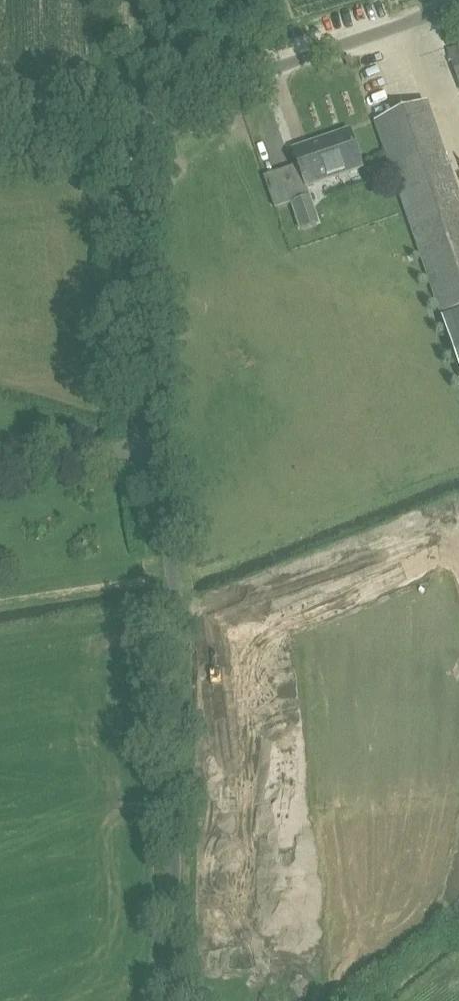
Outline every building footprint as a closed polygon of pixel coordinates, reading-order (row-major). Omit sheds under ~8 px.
[(458,80),(458,48),(449,51),(458,80)] [(442,315),(458,309),(458,194),(428,105),(376,123),(442,315)] [(294,151),(307,187),(363,167),(350,132),(294,151)] [(82,168),(83,175),(94,173),(93,166),(82,168)] [(314,191),(298,196),(306,222),(322,217),(314,191)] [(458,365),(458,314),(443,319),(458,365)]
